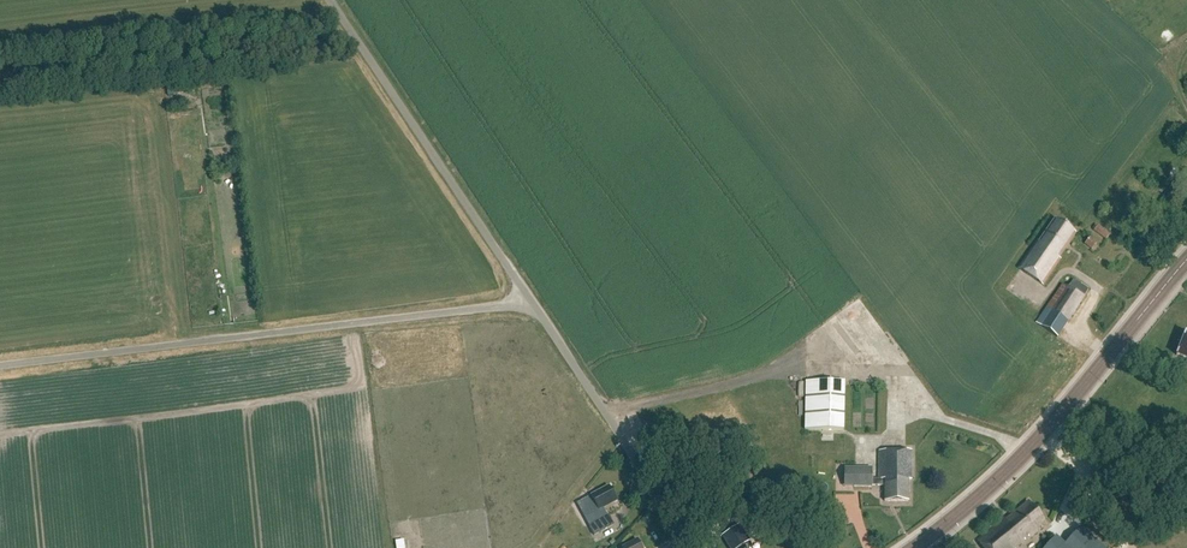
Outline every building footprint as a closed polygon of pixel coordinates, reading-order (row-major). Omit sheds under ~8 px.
[(1039,242),(1037,241),(1018,269),(1043,286),(1061,260),(1059,258),(1075,234),(1055,220),(1039,242)] [(1094,231),(1106,240),(1110,235),(1096,224),(1093,228),(1095,229),(1094,231)] [(1085,244),(1092,250),(1097,243),(1090,238),(1085,244)] [(1079,275),(1082,269),(1072,266),(1070,272),(1079,275)] [(1067,289),(1062,285),(1036,323),(1058,338),(1084,298),(1084,297),(1089,289),(1073,280),(1067,289)] [(842,308),(835,311),(842,324),(849,320),(842,308)] [(1185,334),(1176,356),(1186,361),(1186,334),(1185,334)] [(843,430),(844,382),(806,381),(805,430),(843,430)] [(866,434),(881,433),(881,387),(865,387),(866,415),(850,415),(851,426),(866,426),(866,434)] [(843,469),(844,487),(871,487),(871,486),(884,486),(884,501),(908,501),(908,479),(910,479),(910,450),(878,450),(878,479),(873,479),(871,479),(871,469),(843,469)] [(608,516),(603,518),(599,510),(615,501),(608,488),(591,497),(583,502),(588,512),(584,514),(590,525),(588,527),(593,537),(613,526),(608,516)] [(1046,525),(1028,503),(1000,526),(998,524),(976,542),(981,547),(1017,547),(1046,525)] [(1082,527),(1066,545),(1056,537),(1046,547),(1105,547),(1082,527)]
